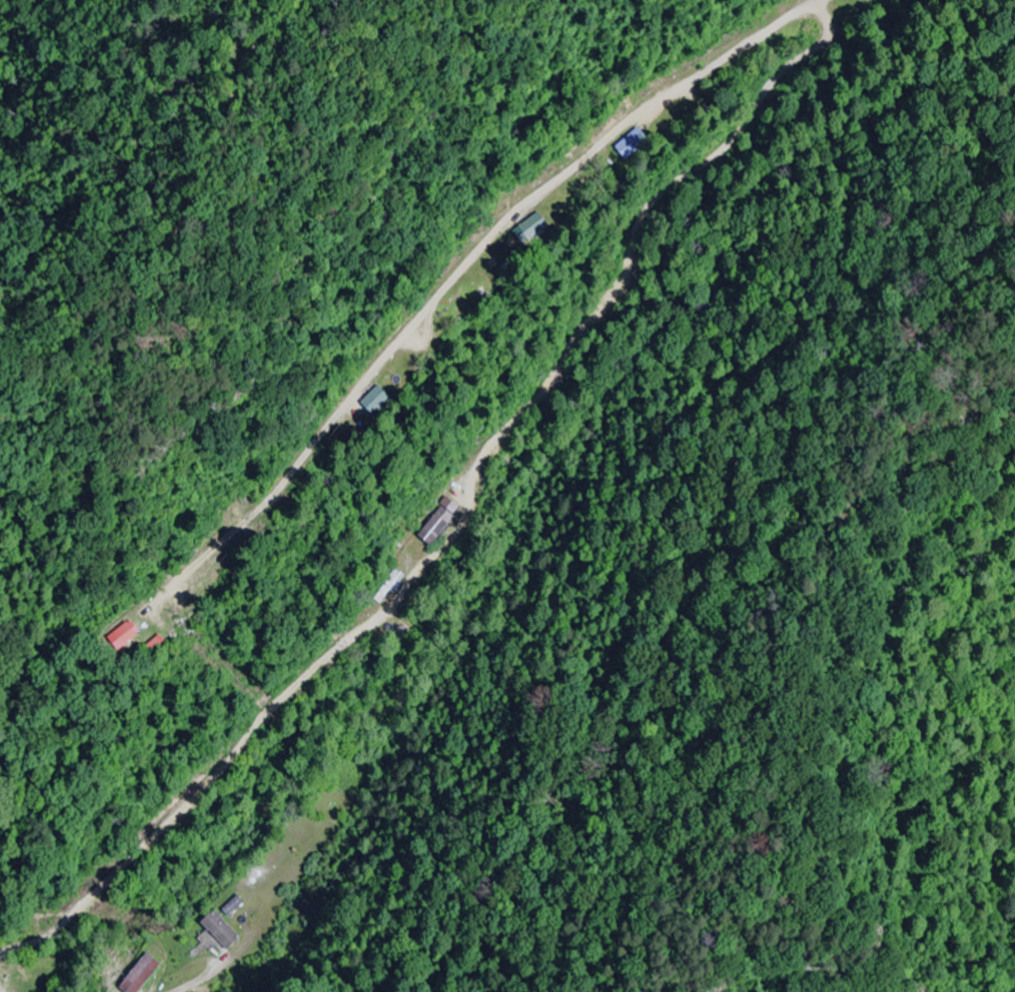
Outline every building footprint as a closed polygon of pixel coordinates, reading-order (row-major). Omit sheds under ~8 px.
[(615,148),(626,162),(649,142),(638,128),(615,148)] [(519,226),(530,239),(548,223),(538,210),(519,226)] [(390,397),(377,384),(361,401),(373,414),(390,397)] [(455,515),(441,505),(418,536),(432,546),(455,515)] [(403,574),(393,568),(375,600),(385,606),(403,574)] [(166,598),(173,607),(186,597),(179,588),(166,598)] [(106,636),(115,650),(139,634),(130,620),(106,636)] [(230,917),(245,902),(238,897),(224,911),(230,917)] [(195,931),(199,935),(205,928),(228,951),(241,937),(215,911),(195,931)] [(148,953),(119,988),(124,991),(140,991),(162,965),(148,953)]
